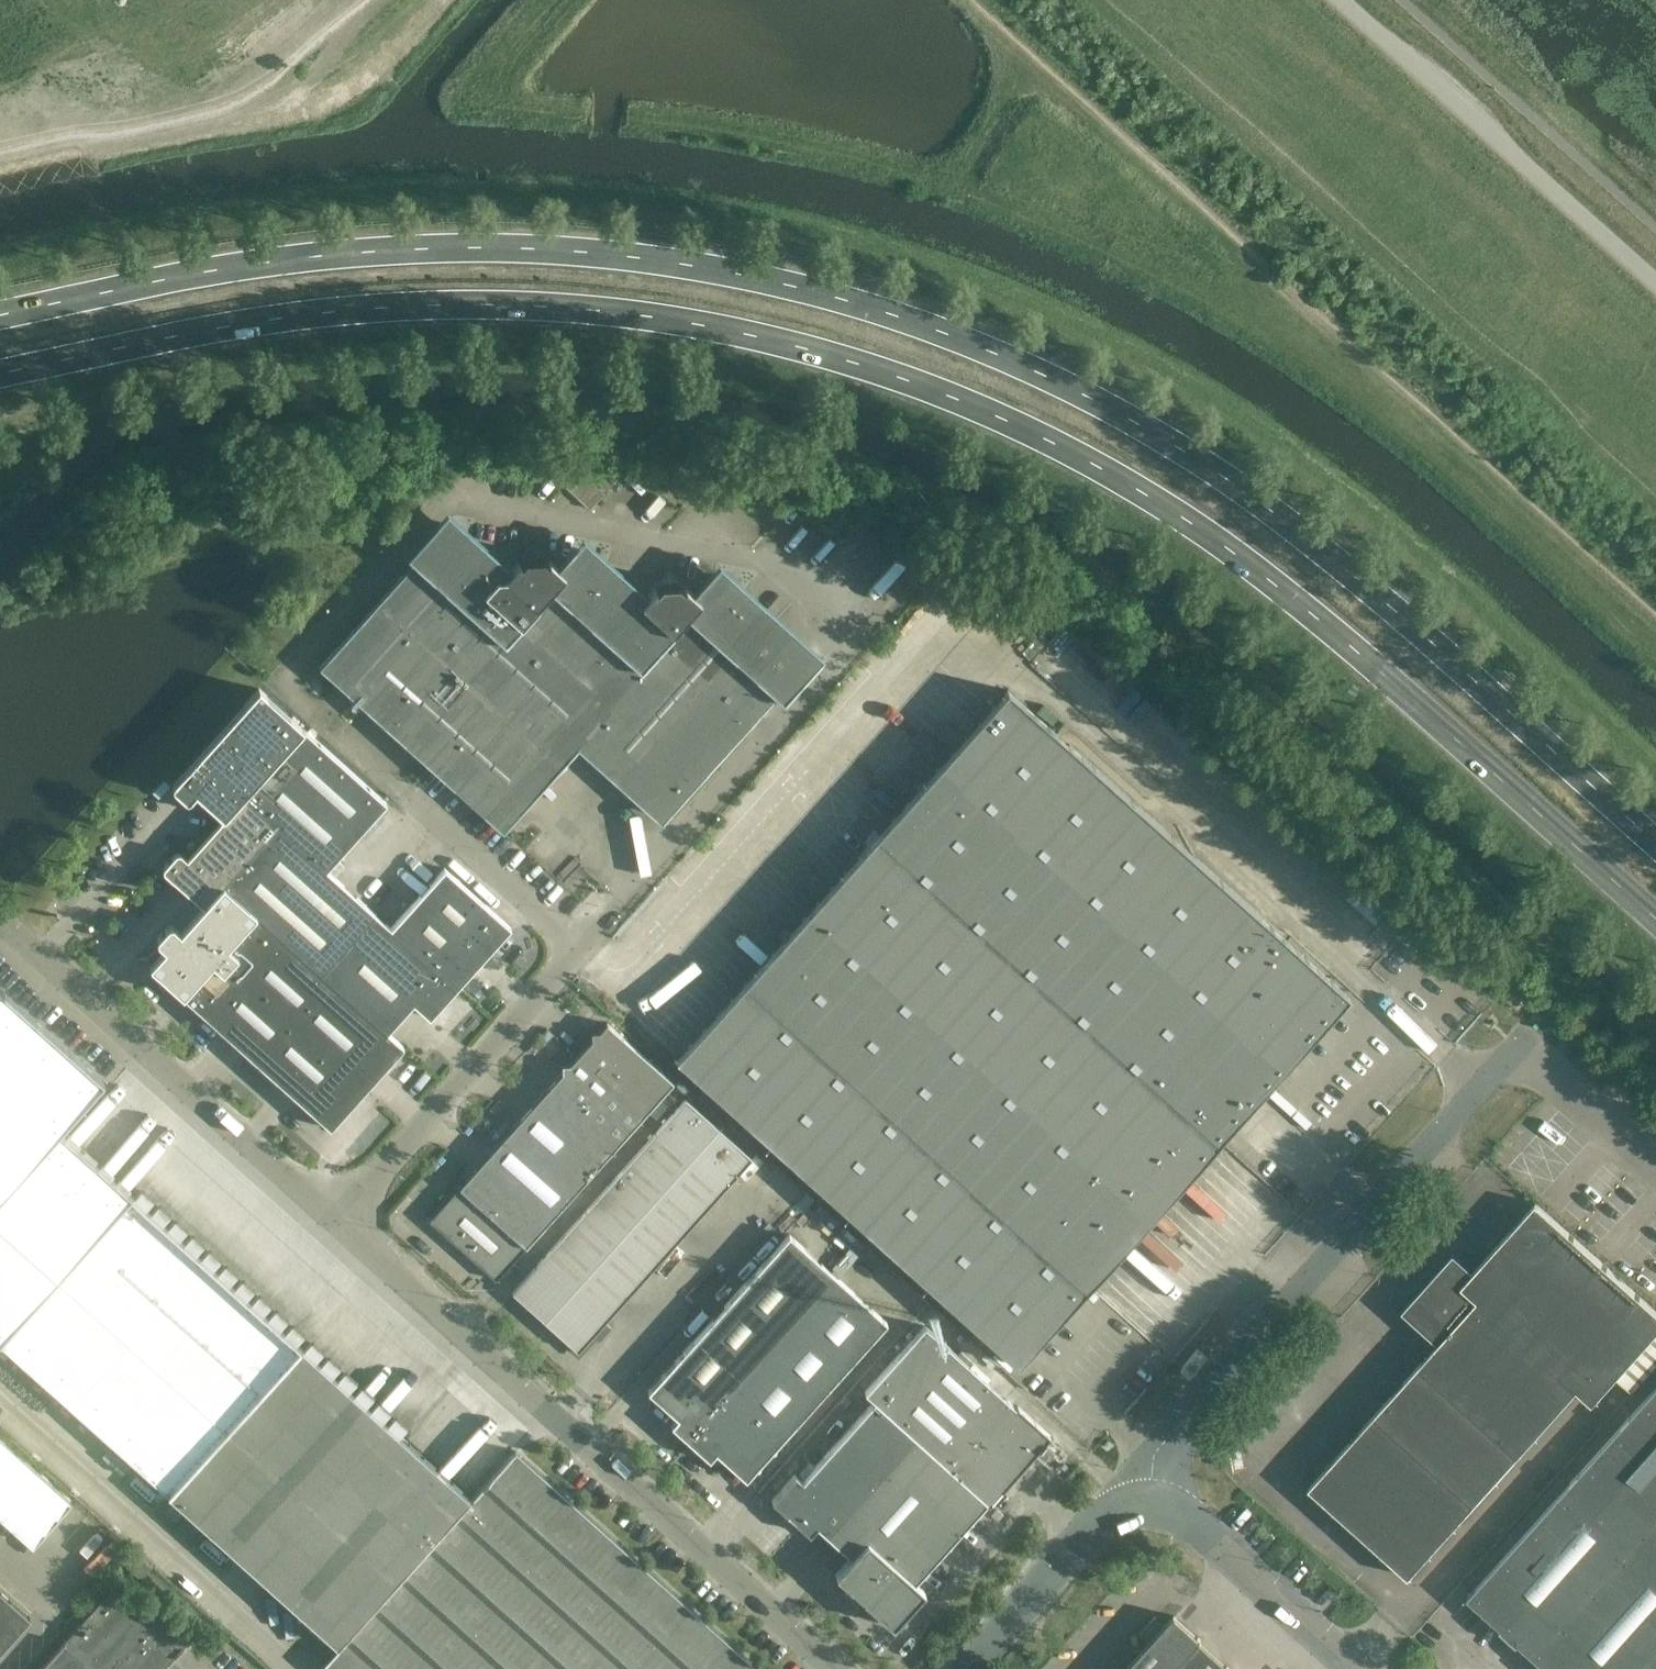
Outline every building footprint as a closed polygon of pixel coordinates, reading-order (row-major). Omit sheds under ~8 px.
[(507,579),(449,526),(322,667),(498,827),(579,737),(667,817),(810,657),(722,578),(702,600),(671,572),(643,603),(586,551),(565,574),(536,547),(507,579)] [(865,605),(889,621),(909,593),(898,585),(911,567),(899,558),(865,605)] [(1108,660),(1083,681),(1101,701),(1125,680),(1108,660)] [(259,688),(174,781),(176,783),(175,784),(174,786),(176,789),(187,801),(189,801),(193,801),(222,826),(246,799),(328,871),(388,803),(259,688)] [(1011,693),(680,1060),(1019,1364),(1348,1003),(1011,693)] [(458,988),(392,928),(328,871),(246,799),(222,826),(190,861),(181,853),(180,853),(178,853),(166,867),(166,869),(166,872),(174,879),(176,878),(207,906),(226,885),(388,1033),(415,1003),(431,1018),(458,988)] [(394,809),(389,804),(384,809),(390,814),(394,809)] [(446,868),(392,928),(458,988),(512,927),(446,868)] [(226,885),(207,906),(183,933),(175,925),(172,924),(170,925),(160,936),(159,939),(159,942),(161,944),(146,961),(331,1128),(404,1047),(388,1033),(226,885)] [(1521,987),(1509,1001),(1518,1009),(1531,995),(1521,987)] [(131,1194),(60,1131),(104,1081),(0,988),(0,1339),(131,1194)] [(587,1049),(579,1057),(645,1117),(675,1083),(610,1024),(600,1025),(601,1032),(593,1033),(593,1040),(586,1041),(587,1049)] [(645,1117),(579,1057),(571,1058),(571,1065),(564,1065),(565,1073),(550,1090),(616,1150),(645,1117)] [(550,1090),(491,1155),(468,1179),(461,1180),(462,1186),(431,1220),(497,1281),(616,1150),(550,1090)] [(685,1101),(513,1291),(546,1322),(719,1132),(685,1101)] [(757,1170),(589,1354),(624,1385),(791,1201),(757,1170)] [(0,1339),(0,1343),(170,1494),(301,1348),(131,1194),(0,1339)] [(1615,1376),(1632,1391),(1655,1365),(1655,1312),(1535,1203),(1471,1274),(1454,1259),(1420,1297),(1453,1326),(1309,1487),(1409,1577),(1577,1389),(1592,1402),(1615,1376)] [(848,1224),(839,1233),(851,1244),(833,1264),(842,1271),(868,1243),(848,1224)] [(728,1293),(789,1232),(782,1226),(722,1287),(728,1293)] [(672,1425),(686,1438),(692,1443),(841,1281),(792,1236),(685,1353),(686,1354),(682,1358),(681,1357),(649,1391),(679,1418),(672,1425)] [(841,1281),(692,1443),(710,1460),(717,1453),(747,1480),(794,1428),(794,1427),(797,1423),(798,1424),(889,1325),(841,1281)] [(917,1440),(990,1505),(991,1506),(1053,1438),(1020,1409),(1019,1410),(991,1385),(994,1381),(977,1366),(974,1369),(928,1328),(867,1395),(876,1403),(917,1440)] [(516,1451),(472,1500),(404,1438),(301,1348),(170,1494),(340,1648),(323,1666),(326,1668),(758,1668),(516,1451)] [(1600,1448),(1655,1498),(1655,1386),(1600,1448)] [(819,1528),(828,1536),(917,1440),(876,1403),(804,1482),(797,1476),(774,1501),(812,1536),(819,1528)] [(0,1437),(0,1514),(32,1543),(70,1500),(0,1437)] [(917,1440),(828,1536),(853,1558),(837,1575),(894,1628),(926,1592),(918,1584),(990,1505),(917,1440)] [(1512,1639),(1517,1643),(1527,1632),(1542,1645),(1655,1518),(1655,1498),(1600,1448),(1468,1596),(1501,1626),(1500,1628),(1512,1639)] [(1542,1645),(1558,1660),(1550,1668),(1638,1668),(1655,1649),(1655,1518),(1542,1645)] [(68,1639),(42,1668),(164,1668),(190,1640),(149,1604),(142,1612),(115,1587),(68,1639)] [(12,1639),(31,1618),(0,1591),(0,1653),(12,1639)] [(1153,1639),(1126,1668),(1230,1668),(1199,1641),(1201,1639),(1174,1615),(1153,1639)] [(1638,1668),(1655,1668),(1655,1649),(1638,1668)]
